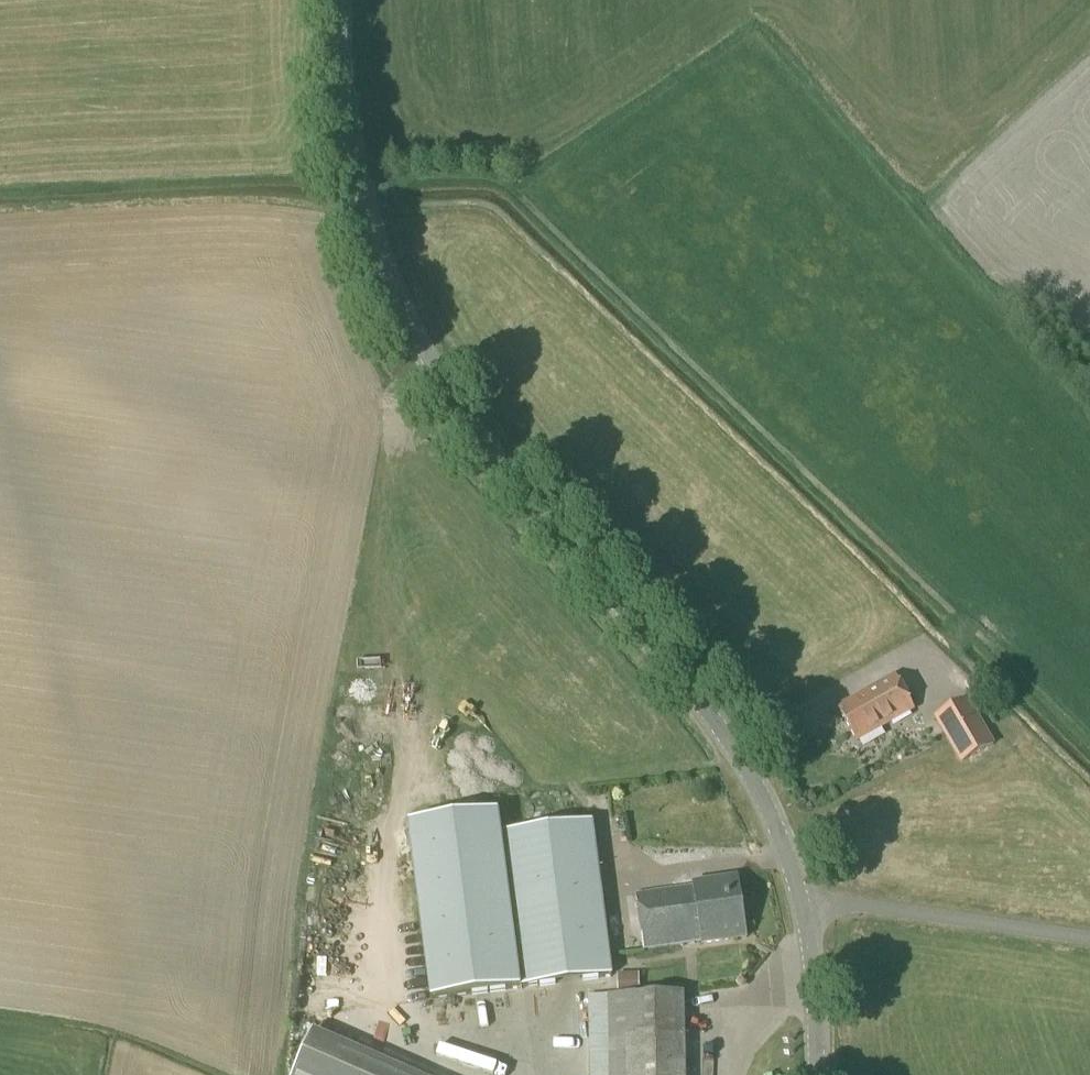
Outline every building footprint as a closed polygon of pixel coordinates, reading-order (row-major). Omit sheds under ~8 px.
[(857,743),(913,711),(893,676),(837,708),(857,743)] [(967,698),(933,717),(960,765),(994,745),(967,698)] [(500,835),(498,813),(408,825),(430,1001),(612,979),(609,957),(593,823),(500,835)] [(702,946),(746,939),(737,878),(692,885),(692,886),(635,895),(643,952),(701,942),(702,946)] [(617,975),(617,995),(639,994),(638,974),(617,975)] [(685,994),(588,997),(589,1074),(686,1074),(685,994)] [(296,1074),(426,1074),(420,1072),(319,1025),(296,1074)]
